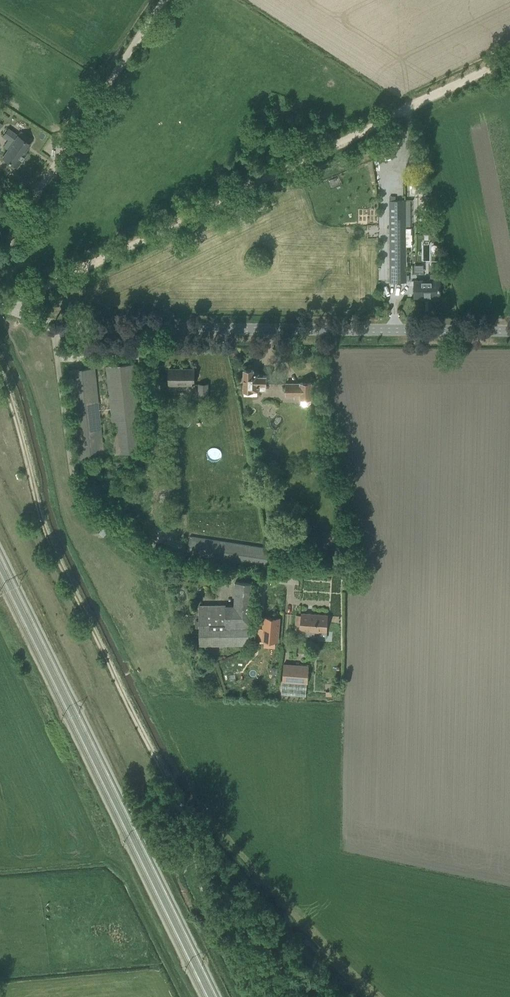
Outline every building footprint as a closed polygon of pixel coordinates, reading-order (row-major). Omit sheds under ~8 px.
[(13,141),(3,157),(4,158),(3,159),(8,162),(9,161),(17,166),(27,152),(24,151),(30,143),(28,142),(31,138),(21,131),(18,135),(8,128),(4,135),(13,141)] [(406,282),(406,246),(412,246),(412,227),(406,227),(406,200),(389,200),(390,282),(406,282)] [(440,298),(440,284),(443,284),(443,274),(441,273),(440,273),(439,272),(438,272),(437,271),(436,272),(435,272),(434,272),(433,273),(432,274),(430,274),(430,281),(415,281),(415,296),(432,296),(432,298),(440,298)] [(135,364),(106,367),(115,455),(144,452),(135,364)] [(69,370),(79,463),(104,460),(95,368),(69,370)] [(169,384),(194,384),(194,369),(169,369),(169,379),(169,384)] [(254,369),(244,369),(244,395),(258,395),(258,389),(266,389),(266,375),(258,375),(258,372),(254,372),(254,369)] [(286,395),(294,395),(294,398),(311,398),(311,392),(311,382),(300,382),(300,383),(286,383),(286,395)] [(199,384),(199,401),(208,401),(208,384),(199,384)] [(187,555),(267,567),(269,548),(190,536),(187,555)] [(200,628),(200,645),(250,645),(254,583),(236,581),(234,605),(199,605),(200,621),(195,621),(196,628),(200,628)] [(327,632),(328,615),(301,613),(301,615),(296,614),(295,629),(306,630),(305,633),(318,634),(319,631),(327,632)] [(259,629),(258,640),(277,641),(279,618),(264,617),(263,629),(259,629)] [(307,683),(309,666),(284,664),(282,681),(307,683)] [(232,675),(233,681),(247,678),(245,673),(232,675)]
